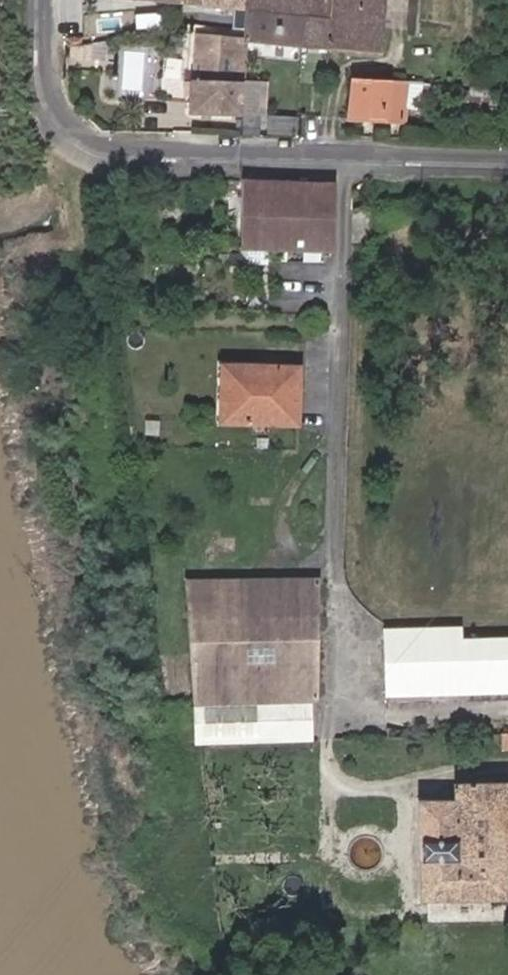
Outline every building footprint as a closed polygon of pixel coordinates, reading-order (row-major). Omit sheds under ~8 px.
[(251,0),(112,0),(112,2),(251,10),(251,0)] [(250,20),(309,25),(307,52),(333,53),(335,0),(251,0),(251,10),(250,20)] [(333,53),(387,56),(388,14),(406,15),(407,0),(335,0),(333,53)] [(249,50),(307,52),(309,25),(250,20),(249,39),(249,50)] [(197,116),(246,118),(248,81),(249,50),(249,39),(200,36),(197,116)] [(248,81),(246,118),(267,119),(269,81),(248,81)] [(417,128),(429,129),(433,87),(411,85),(354,81),(354,123),(417,128)] [(299,122),(274,122),(273,137),(299,138),(299,122)] [(340,183),(242,180),(241,250),(295,252),(336,253),(340,193),(340,183)] [(262,369),(238,368),(221,368),(221,387),(262,387),(262,369)] [(262,387),(221,387),(220,424),(295,428),(294,369),(262,369),(262,387)] [(190,705),(310,705),(316,705),(317,584),(183,583),(184,665),(184,705),(190,705)] [(384,640),(384,694),(507,694),(507,638),(384,640)] [(163,705),(184,705),(184,665),(164,664),(163,705)] [(310,705),(190,705),(191,745),(308,742),(310,705)] [(419,811),(426,905),(507,899),(507,782),(501,783),(501,786),(457,790),(459,808),(419,811)]
